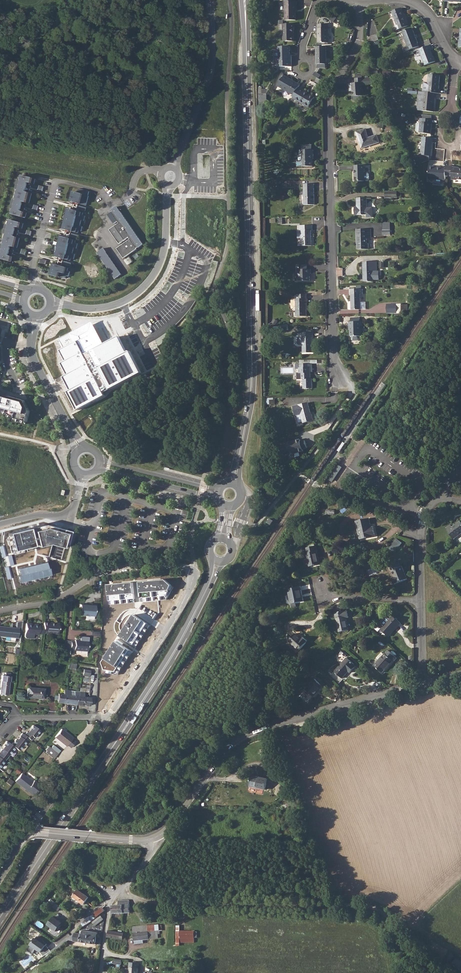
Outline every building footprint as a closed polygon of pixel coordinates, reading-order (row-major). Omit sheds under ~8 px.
[(296,1),(294,1),(294,0),(284,0),(284,1),(285,20),(295,20),(295,13),(295,10),(296,10),(296,1)] [(401,8),(391,12),(397,25),(394,26),(395,30),(407,25),(401,8)] [(293,24),(283,24),(283,41),(292,41),(292,36),(293,36),(293,24)] [(328,24),(317,24),(317,32),(317,43),(328,43),(328,24)] [(412,28),(402,31),(408,46),(403,48),(404,52),(418,46),(417,43),(412,28)] [(377,33),(367,37),(368,39),(369,43),(379,40),(377,33)] [(430,45),(419,49),(425,66),(435,62),(431,50),(432,50),(430,45)] [(290,46),(278,47),(278,51),(275,51),(274,52),(274,58),(275,59),(278,59),(279,67),(291,67),(291,62),(291,56),(290,56),(290,46)] [(326,46),(316,47),(316,55),(316,68),(325,68),(325,64),(326,64),(326,46)] [(429,74),(427,92),(436,93),(439,94),(440,89),(439,89),(440,75),(429,74)] [(283,77),(278,86),(294,95),(298,88),(300,85),(292,80),(292,81),(283,77)] [(357,99),(363,99),(362,84),(362,82),(364,82),(363,78),(363,77),(357,78),(355,78),(356,82),(349,83),(349,88),(353,88),(353,96),(357,96),(357,99)] [(294,95),(292,98),(309,107),(315,97),(311,95),(310,96),(305,93),(305,92),(298,88),(294,95)] [(427,92),(424,92),(424,98),(418,98),(417,109),(418,110),(422,111),(434,112),(435,98),(436,98),(436,93),(427,92)] [(423,119),(422,122),(421,122),(420,133),(431,134),(432,123),(431,123),(431,119),(423,119)] [(365,128),(356,131),(361,148),(379,142),(377,134),(371,136),(368,137),(365,128)] [(422,155),(421,163),(428,160),(429,160),(430,156),(431,156),(433,138),(423,137),(421,155),(422,155)] [(312,149),(299,150),(299,155),(301,155),(302,166),(312,166),(312,159),(313,159),(312,149)] [(364,180),(368,180),(370,179),(370,173),(368,172),(364,172),(364,168),(364,165),(359,165),(354,165),(354,175),(353,175),(353,180),(364,180)] [(429,178),(445,180),(446,175),(446,168),(430,166),(429,178)] [(446,175),(452,176),(452,179),(460,179),(460,169),(453,168),(453,167),(447,166),(446,168),(446,175)] [(36,179),(23,176),(21,181),(17,179),(15,189),(19,190),(16,200),(12,199),(10,208),(14,209),(12,214),(25,218),(27,213),(24,212),(21,211),(21,209),(25,209),(26,205),(23,204),(23,202),(27,203),(29,203),(32,193),(29,193),(26,192),(27,189),(30,190),(31,186),(28,185),(28,183),(32,184),(34,184),(36,179)] [(314,184),(303,184),(304,204),(314,204),(314,184)] [(74,192),(71,201),(86,206),(89,196),(88,196),(89,192),(79,189),(78,193),(74,192)] [(357,208),(354,208),(354,214),(367,214),(366,197),(357,197),(357,206),(357,208)] [(120,212),(116,207),(110,211),(111,212),(108,215),(114,224),(118,221),(119,223),(110,230),(119,244),(129,237),(130,239),(117,248),(124,258),(137,249),(137,248),(138,247),(139,248),(144,244),(121,212),(120,212)] [(65,224),(64,229),(78,233),(79,231),(81,232),(83,226),(80,226),(82,220),(84,221),(85,216),(83,215),(84,213),(70,209),(68,215),(67,214),(65,224)] [(11,220),(9,225),(5,224),(3,234),(7,235),(4,244),(0,243),(0,244),(0,249),(1,249),(0,253),(0,254),(1,254),(0,259),(13,263),(14,257),(12,257),(9,256),(9,253),(13,254),(14,250),(11,249),(11,246),(15,247),(17,248),(20,238),(17,237),(14,237),(15,234),(18,235),(19,230),(16,230),(16,227),(20,228),(22,229),(24,224),(11,220)] [(383,235),(391,236),(391,222),(383,222),(383,235)] [(311,225),(299,225),(299,230),(300,230),(301,245),(310,245),(310,230),(311,230),(311,225)] [(371,228),(356,229),(356,241),(357,241),(357,249),(368,248),(368,242),(367,242),(367,238),(371,238),(371,228)] [(76,240),(62,237),(60,242),(57,251),(58,251),(56,257),(71,261),(71,258),(74,259),(75,254),(72,253),(74,248),(77,249),(78,244),(75,243),(76,240)] [(103,248),(97,253),(116,279),(122,274),(103,248)] [(376,261),(363,261),(363,275),(364,275),(364,281),(373,281),(373,270),(376,270),(376,261)] [(54,264),(52,275),(66,278),(66,276),(69,277),(70,272),(68,271),(68,268),(54,264)] [(308,269),(302,269),(299,269),(299,272),(296,272),(294,273),(294,279),(296,280),(299,280),(309,280),(309,274),(310,273),(310,269),(308,269)] [(362,293),(362,289),(349,289),(349,294),(351,294),(351,309),(360,309),(360,293),(362,293)] [(300,299),(297,299),(296,299),(296,316),(307,316),(307,303),(308,303),(308,299),(307,298),(307,294),(300,294),(300,299)] [(396,304),(386,304),(386,313),(396,313),(396,304)] [(360,321),(350,321),(349,321),(348,326),(350,326),(350,336),(351,336),(351,339),(352,341),(358,340),(359,339),(359,336),(360,336),(360,326),(362,326),(362,321),(360,321)] [(92,322),(75,331),(77,335),(91,328),(100,346),(104,344),(92,322)] [(67,392),(77,410),(105,396),(103,393),(142,373),(130,351),(127,353),(119,336),(104,344),(100,346),(91,328),(77,335),(75,331),(59,339),(64,348),(59,350),(65,361),(61,363),(67,375),(63,377),(70,390),(67,392)] [(312,332),(302,333),(302,337),(298,337),(297,338),(297,344),(298,345),(302,345),(302,355),(311,355),(311,337),(312,337),(312,332)] [(311,364),(303,364),(298,364),(298,373),(295,373),(295,379),(302,379),(302,389),(311,389),(311,379),(310,379),(309,372),(312,372),(311,368),(311,364)] [(5,398),(2,408),(14,418),(27,422),(30,411),(24,400),(12,397),(5,398)] [(307,402),(292,407),(295,416),(300,415),(302,423),(313,420),(311,414),(310,414),(307,402)] [(303,451),(301,439),(283,442),(285,454),(303,451)] [(369,518),(356,521),(360,540),(373,537),(373,536),(375,536),(373,527),(371,527),(368,528),(368,525),(370,525),(369,518)] [(446,529),(453,539),(460,533),(460,523),(460,522),(453,528),(451,526),(446,529)] [(48,544),(64,548),(69,531),(44,525),(9,533),(14,554),(18,553),(18,551),(48,544)] [(397,539),(388,551),(391,553),(393,551),(395,553),(402,543),(397,539)] [(315,546),(307,547),(306,548),(307,553),(306,553),(309,567),(319,564),(316,551),(317,551),(316,545),(315,546)] [(49,575),(45,562),(18,569),(20,575),(18,576),(19,582),(49,575)] [(398,563),(389,567),(393,577),(391,578),(394,584),(396,583),(396,584),(407,579),(402,566),(401,566),(399,562),(398,563)] [(162,579),(137,582),(139,601),(164,599),(168,585),(162,579)] [(131,583),(105,585),(108,605),(133,602),(131,583)] [(299,587),(287,589),(290,604),(291,608),(296,607),(295,603),(303,602),(299,587)] [(80,605),(79,615),(86,616),(85,620),(87,620),(87,619),(94,619),(95,606),(80,605)] [(335,613),(339,632),(349,630),(346,618),(348,618),(347,611),(345,612),(344,611),(335,613)] [(131,614),(118,636),(136,648),(149,625),(131,614)] [(380,629),(388,637),(401,623),(393,616),(380,629)] [(20,638),(22,620),(17,622),(17,628),(0,626),(0,637),(20,638)] [(43,626),(43,633),(57,634),(58,623),(43,622),(43,626)] [(38,634),(42,634),(43,633),(43,626),(39,625),(26,624),(25,637),(26,638),(33,639),(34,634),(38,635),(38,634)] [(295,634),(289,641),(299,650),(306,643),(305,642),(307,640),(303,637),(301,639),(295,634)] [(72,651),(72,655),(75,655),(75,651),(89,652),(90,637),(82,637),(82,641),(76,641),(76,642),(72,641),(72,643),(72,651)] [(114,640),(100,663),(103,670),(113,672),(118,674),(132,652),(114,640)] [(72,651),(72,643),(63,642),(63,650),(72,651)] [(379,660),(374,666),(382,673),(393,660),(394,662),(397,659),(397,658),(388,650),(384,655),(381,652),(376,658),(379,660)] [(346,658),(330,676),(339,683),(342,679),(342,678),(348,671),(350,673),(356,666),(354,665),(354,664),(346,658)] [(0,691),(0,695),(8,696),(10,675),(10,674),(5,673),(5,676),(2,675),(0,691)] [(323,686),(315,679),(305,690),(313,697),(323,686)] [(26,697),(38,699),(38,697),(43,697),(44,689),(27,687),(26,697)] [(63,694),(62,703),(76,705),(77,696),(78,696),(79,692),(74,691),(74,695),(69,695),(70,691),(64,690),(63,694)] [(77,696),(76,705),(89,707),(90,698),(84,697),(84,692),(79,692),(78,696),(77,696)] [(57,700),(56,703),(62,703),(63,694),(58,693),(57,696),(55,696),(54,700),(57,700)] [(26,731),(23,734),(29,739),(30,740),(32,736),(33,737),(39,730),(32,725),(26,731)] [(61,729),(54,737),(66,746),(67,745),(70,748),(74,742),(71,740),(72,738),(61,729)] [(16,739),(11,745),(15,748),(19,751),(29,739),(23,734),(22,733),(17,740),(16,739)] [(0,751),(0,753),(7,758),(15,748),(11,745),(6,741),(3,745),(4,746),(0,751)] [(47,751),(46,752),(54,759),(61,751),(54,746),(52,749),(49,746),(46,750),(47,751)] [(21,774),(15,782),(31,794),(39,784),(34,780),(32,782),(21,774)] [(251,774),(249,786),(265,790),(267,778),(251,774)] [(78,889),(73,897),(84,905),(90,898),(78,889)] [(119,905),(113,905),(113,913),(123,913),(130,913),(130,906),(130,899),(119,900),(119,905)] [(92,915),(80,924),(83,927),(105,910),(102,907),(94,914),(95,915),(93,916),(92,915)] [(101,916),(93,923),(95,926),(104,919),(101,916)] [(53,917),(48,925),(56,931),(62,923),(53,917)] [(148,931),(148,925),(133,926),(135,944),(143,943),(143,940),(150,940),(150,939),(156,938),(156,937),(156,931),(155,930),(148,931)] [(74,933),(66,940),(96,944),(98,932),(83,930),(83,932),(80,932),(80,934),(74,933)] [(108,930),(107,937),(123,940),(124,933),(108,930)] [(194,930),(180,930),(180,943),(194,943),(194,930)] [(37,936),(27,950),(32,953),(35,949),(37,949),(40,952),(44,956),(50,951),(47,947),(45,945),(46,944),(42,941),(42,940),(37,936)] [(140,963),(130,962),(129,972),(139,972),(140,963)]
